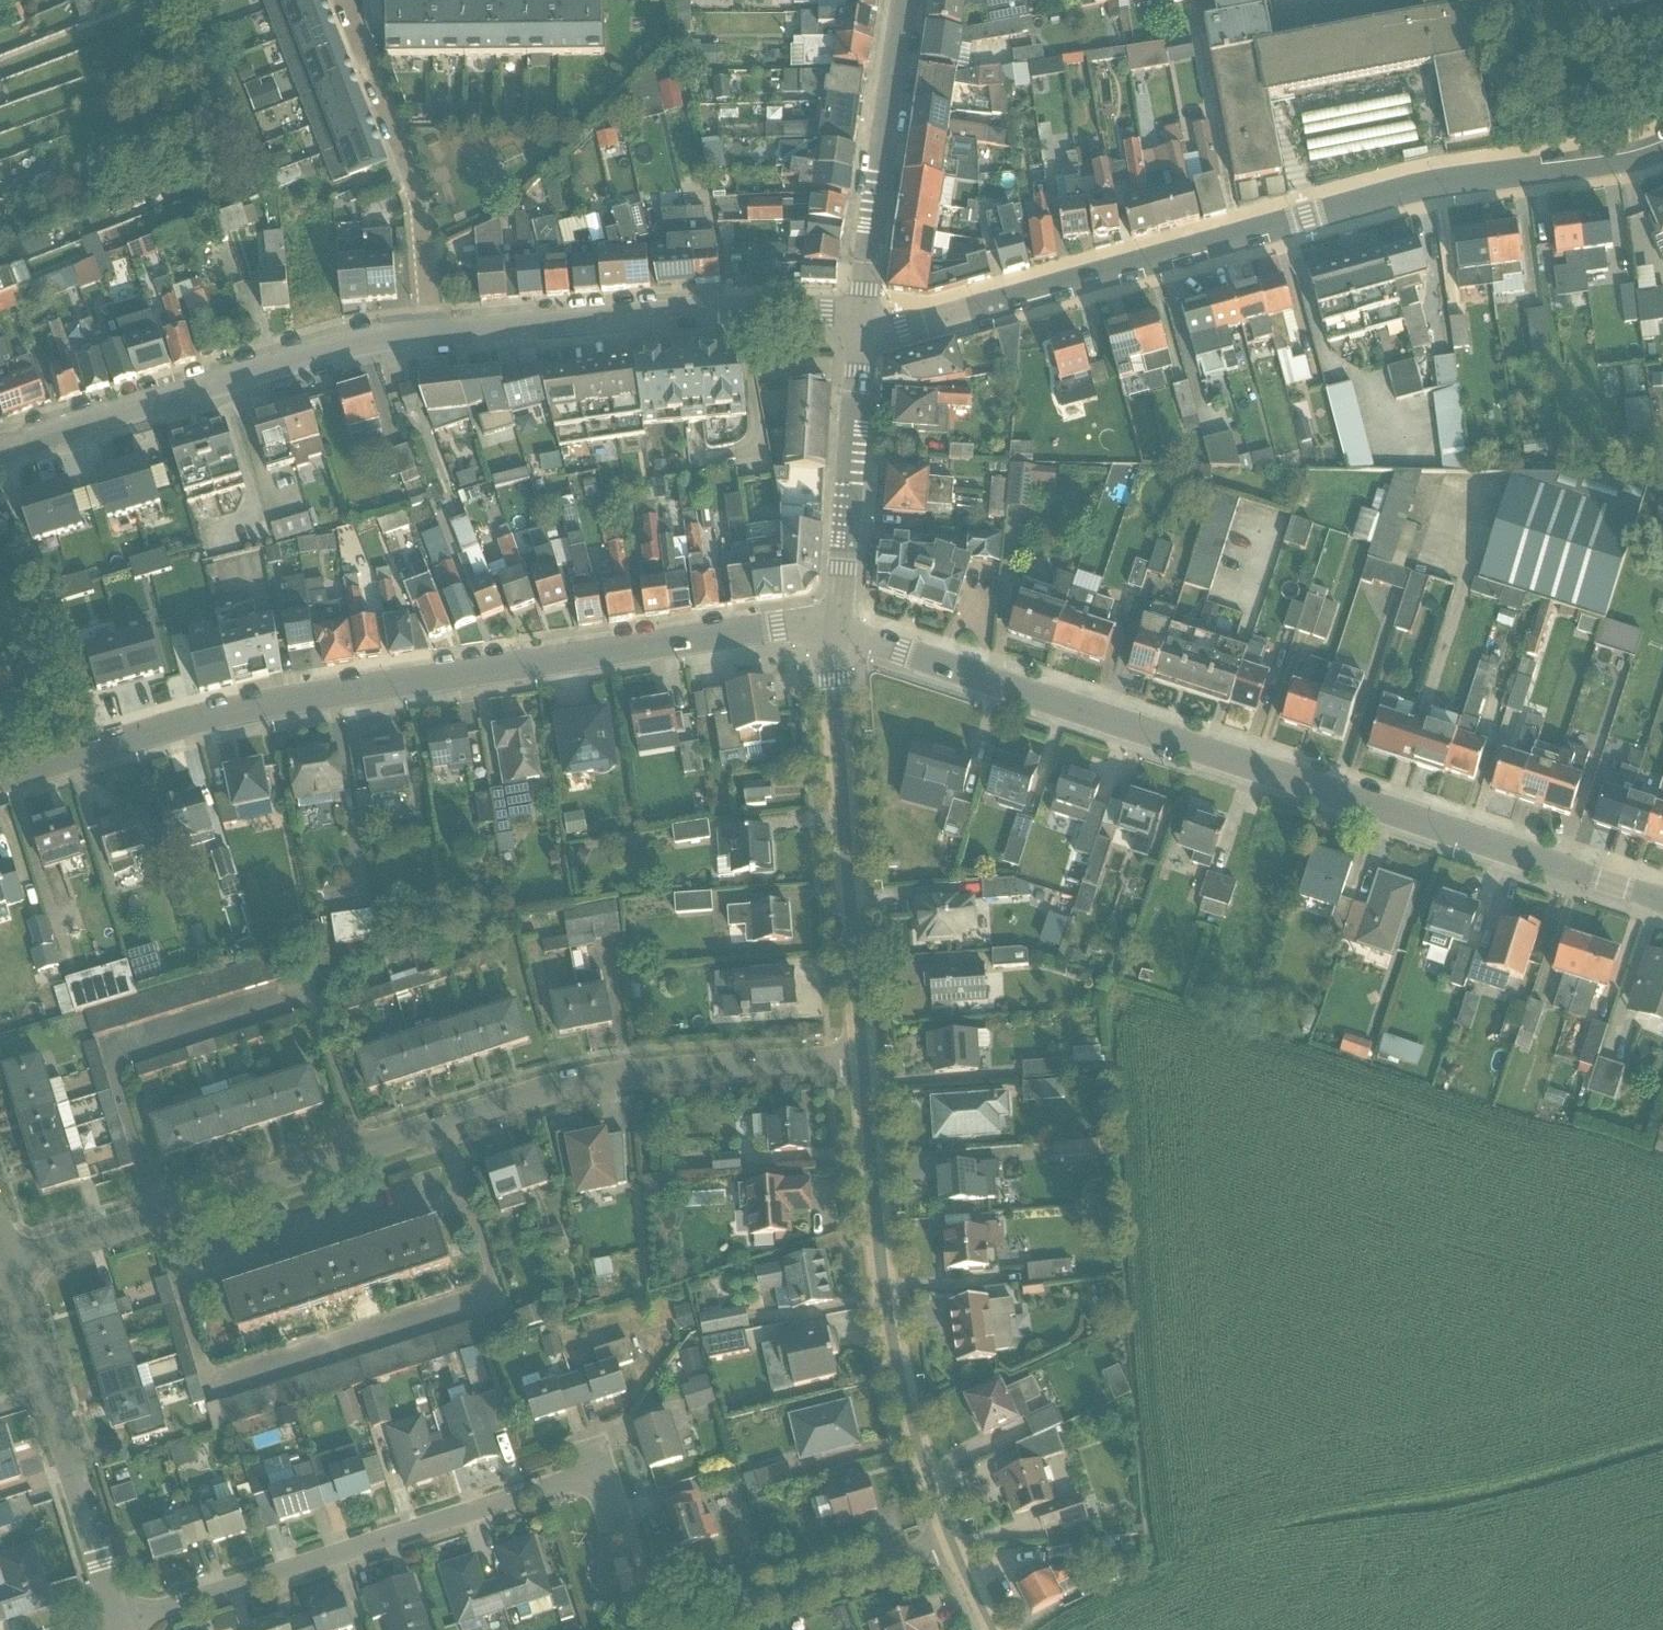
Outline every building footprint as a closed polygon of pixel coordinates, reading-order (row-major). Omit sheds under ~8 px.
[(264,14),(299,0),(259,0),(264,14)] [(275,42),(327,23),(318,0),(299,0),(264,14),(275,42)] [(874,23),(877,0),(838,0),(836,19),(874,23)] [(964,35),(970,0),(930,0),(925,29),(964,35)] [(1136,10),(1136,0),(1110,0),(1110,10),(1136,10)] [(1272,46),(1262,0),(1210,0),(1214,23),(1199,26),(1232,187),(1279,178),(1268,125),(1253,50),(1272,46)] [(1492,142),(1462,0),(1415,0),(1419,16),(1272,46),(1253,50),(1268,125),(1436,90),(1449,151),(1492,142)] [(1649,0),(1600,0),(1608,18),(1649,0)] [(379,61),(416,61),(415,1),(379,2),(379,61)] [(416,61),(452,60),(452,1),(415,1),(416,61)] [(452,60),(489,60),(488,1),(452,1),(452,60)] [(489,60),(525,60),(525,1),(488,1),(489,60)] [(525,60),(562,60),(561,1),(525,1),(525,60)] [(562,60),(598,60),(598,1),(561,1),(562,60)] [(836,19),(833,44),(871,48),(874,23),(836,19)] [(275,42),(287,71),(338,51),(327,23),(275,42)] [(925,29),(918,71),(957,78),(964,35),(925,29)] [(830,66),(869,71),(871,48),(833,44),(830,66)] [(287,71),(298,100),(349,80),(338,51),(287,71)] [(1098,59),(1078,61),(1080,73),(1099,71),(1098,59)] [(912,108),(952,114),(957,78),(918,71),(912,108)] [(825,101),(862,108),(866,82),(829,76),(825,101)] [(298,100),(309,129),(360,109),(349,80),(298,100)] [(656,125),(694,119),(688,86),(651,92),(656,125)] [(817,148),(854,154),(862,108),(825,101),(817,148)] [(908,140),(947,145),(952,114),(912,108),(908,140)] [(309,129),(320,158),(372,138),(360,109),(309,129)] [(320,158),(332,187),(383,167),(372,138),(320,158)] [(617,156),(632,154),(629,138),(614,140),(617,156)] [(908,140),(902,179),(942,185),(947,145),(908,140)] [(817,148),(813,172),(850,178),(854,154),(817,148)] [(810,192),(847,198),(850,178),(813,172),(810,192)] [(898,204),(938,210),(942,185),(902,179),(898,204)] [(1203,223),(1223,218),(1213,180),(1193,186),(1203,223)] [(1089,243),(1118,239),(1111,189),(1083,192),(1089,243)] [(1164,232),(1195,223),(1185,192),(1155,202),(1164,232)] [(1644,204),(1661,240),(1662,239),(1662,195),(1644,204)] [(1062,243),(1083,241),(1080,202),(1059,204),(1062,243)] [(1164,232),(1155,202),(1122,212),(1131,242),(1164,232)] [(805,226),(839,230),(841,207),(807,203),(805,226)] [(898,204),(894,233),(934,239),(938,210),(898,204)] [(245,242),(268,232),(258,209),(235,219),(245,242)] [(1581,257),(1610,252),(1603,214),(1575,220),(1581,257)] [(1581,257),(1575,220),(1550,224),(1556,261),(1581,257)] [(1033,266),(1055,262),(1048,222),(1026,226),(1033,266)] [(805,226),(803,247),(837,251),(839,230),(805,226)] [(739,250),(770,246),(767,227),(737,230),(739,250)] [(1488,274),(1520,270),(1515,227),(1484,231),(1488,274)] [(516,229),(489,235),(495,263),(523,256),(516,229)] [(1488,274),(1484,231),(1452,234),(1456,277),(1488,274)] [(890,262),(930,266),(934,239),(894,233),(890,262)] [(364,309),(394,307),(390,234),(360,235),(364,309)] [(337,310),(364,309),(360,235),(334,236),(337,310)] [(283,270),(302,270),(301,238),(282,239),(283,270)] [(114,239),(97,246),(104,264),(121,257),(114,239)] [(1004,277),(1027,270),(1017,240),(995,247),(1004,277)] [(692,288),(716,287),(713,241),(689,242),(692,288)] [(692,288),(689,242),(650,245),(653,291),(692,288)] [(144,249),(147,266),(176,262),(174,244),(144,249)] [(1392,292),(1425,284),(1415,245),(1382,253),(1392,292)] [(801,267),(835,271),(837,251),(803,247),(801,267)] [(1392,292),(1382,253),(1358,259),(1368,298),(1392,292)] [(622,295),(647,294),(644,255),(619,257),(622,295)] [(955,267),(956,296),(991,283),(984,255),(955,267)] [(622,295),(619,257),(596,259),(598,297),(622,295)] [(89,289),(140,275),(135,259),(112,265),(112,264),(84,272),(89,289)] [(1343,305),(1368,298),(1358,259),(1333,266),(1343,305)] [(571,299),(594,297),(591,262),(568,264),(571,299)] [(890,262),(885,295),(930,299),(956,296),(955,267),(930,266),(890,262)] [(543,302),(566,300),(564,263),(541,265),(543,302)] [(516,303),(538,302),(536,265),(514,267),(516,303)] [(1343,305),(1333,266),(1307,272),(1318,311),(1343,305)] [(476,306),(505,304),(502,267),(473,269),(476,306)] [(799,284),(833,288),(835,271),(801,267),(799,284)] [(258,319),(288,318),(287,273),(257,274),(258,319)] [(1263,328),(1289,321),(1280,283),(1253,290),(1263,328)] [(1662,324),(1662,292),(1652,293),(1651,285),(1634,287),(1637,326),(1662,324)] [(1263,328),(1253,290),(1229,296),(1239,334),(1263,328)] [(1214,341),(1239,334),(1229,296),(1204,303),(1214,341)] [(96,298),(83,303),(91,327),(104,322),(96,298)] [(1214,341),(1204,303),(1180,309),(1190,347),(1214,341)] [(1547,354),(1564,351),(1557,309),(1540,312),(1547,354)] [(1141,366),(1164,359),(1151,317),(1128,324),(1141,366)] [(200,365),(222,360),(212,320),(190,326),(200,365)] [(1141,366),(1128,324),(1104,331),(1117,374),(1141,366)] [(1662,352),(1662,325),(1652,327),(1656,353),(1662,352)] [(92,331),(98,349),(110,345),(104,327),(92,331)] [(172,374),(195,368),(185,330),(162,336),(172,374)] [(1008,334),(1010,375),(1035,374),(1033,332),(1008,334)] [(133,383),(166,374),(157,339),(124,348),(133,383)] [(1062,407),(1094,398),(1076,340),(1045,350),(1062,407)] [(133,383),(124,348),(99,355),(108,389),(133,383)] [(898,394),(961,383),(955,349),(892,360),(898,394)] [(82,396),(108,389),(99,355),(73,362),(82,396)] [(739,416),(734,357),(631,367),(636,425),(739,416)] [(1430,363),(1401,370),(1410,405),(1439,397),(1430,363)] [(1442,367),(1459,476),(1487,472),(1471,363),(1442,367)] [(51,408),(77,401),(67,366),(42,373),(51,408)] [(607,428),(636,425),(631,367),(601,369),(607,428)] [(607,428),(601,369),(572,372),(578,431),(607,428)] [(546,433),(578,431),(572,372),(541,375),(544,411),(546,433)] [(434,436),(470,423),(452,373),(416,386),(434,436)] [(505,420),(544,411),(541,375),(497,384),(505,420)] [(17,418),(39,409),(25,376),(3,385),(17,418)] [(3,385),(0,387),(0,425),(17,418),(3,385)] [(347,444),(379,434),(366,386),(333,396),(347,444)] [(780,471),(822,474),(828,391),(786,387),(780,471)] [(1198,425),(1214,421),(1205,387),(1189,391),(1198,425)] [(1342,392),(1360,477),(1387,472),(1368,387),(1342,392)] [(891,430),(933,436),(937,405),(895,400),(891,430)] [(1662,422),(1662,401),(1640,400),(1639,421),(1662,422)] [(291,466),(320,457),(305,406),(276,414),(291,466)] [(291,466),(276,414),(249,422),(264,473),(291,466)] [(183,507),(243,490),(225,429),(165,446),(183,507)] [(82,479),(102,470),(86,436),(66,445),(82,479)] [(1219,444),(1225,474),(1254,468),(1248,438),(1219,444)] [(1126,469),(1151,471),(1153,453),(1127,451),(1126,469)] [(1299,472),(1318,471),(1318,453),(1298,454),(1299,472)] [(400,483),(431,482),(432,521),(446,520),(445,483),(443,483),(443,481),(433,482),(432,457),(399,459),(400,483)] [(136,521),(165,512),(150,461),(121,469),(136,521)] [(136,521),(121,469),(94,477),(109,528),(136,521)] [(886,472),(885,495),(926,498),(928,475),(886,472)] [(1407,630),(1429,634),(1440,578),(1422,574),(1430,529),(1423,528),(1432,483),(1382,473),(1368,541),(1385,544),(1377,582),(1415,590),(1407,630)] [(1652,475),(1513,473),(1479,579),(1606,620),(1652,475)] [(1023,483),(1006,482),(1004,512),(1045,515),(1047,476),(1024,474),(1023,483)] [(58,544),(87,536),(72,485),(43,493),(58,544)] [(575,511),(586,508),(582,488),(570,490),(575,511)] [(502,489),(479,495),(492,548),(512,543),(507,523),(510,522),(502,489)] [(58,544),(43,493),(16,501),(31,552),(58,544)] [(883,518),(924,522),(926,498),(885,495),(883,518)] [(744,566),(762,564),(757,498),(739,500),(744,566)] [(776,553),(818,555),(820,516),(777,514),(776,553)] [(291,541),(328,538),(327,522),(289,525),(291,541)] [(1302,523),(1300,541),(1321,544),(1323,525),(1302,523)] [(436,537),(450,571),(470,563),(456,529),(436,537)] [(699,557),(719,558),(720,532),(700,531),(699,557)] [(584,541),(554,547),(560,578),(590,572),(584,541)] [(1144,589),(1160,591),(1161,582),(1182,584),(1186,544),(1169,542),(1166,563),(1147,561),(1144,589)] [(952,622),(969,565),(966,547),(910,544),(910,588),(876,587),(876,597),(886,600),(952,622)] [(876,587),(910,588),(910,544),(876,544),(876,587)] [(626,551),(627,585),(642,584),(640,550),(626,551)] [(753,607),(779,604),(776,571),(749,574),(753,607)] [(753,607),(749,574),(727,576),(731,610),(753,607)] [(506,617),(531,608),(519,575),(494,584),(506,617)] [(539,616),(563,607),(551,575),(527,584),(539,616)] [(692,613),(718,611),(715,577),(689,580),(692,613)] [(287,658),(310,655),(300,581),(277,584),(287,658)] [(426,644),(449,635),(427,581),(404,590),(426,644)] [(666,619),(688,616),(683,581),(661,584),(666,619)] [(478,624),(502,614),(489,583),(465,593),(478,624)] [(666,619),(661,584),(637,587),(642,622),(666,619)] [(1321,584),(1316,605),(1304,602),(1298,628),(1330,636),(1342,589),(1321,584)] [(388,661),(410,657),(404,620),(396,621),(391,586),(376,588),(388,661)] [(604,626),(631,622),(627,588),(600,591),(604,626)] [(354,663),(377,660),(372,623),(364,624),(359,589),(345,591),(354,663)] [(454,634),(473,626),(459,593),(440,601),(454,634)] [(575,633),(599,630),(595,593),(570,596),(575,633)] [(1006,639),(1049,653),(1060,615),(1018,602),(1006,639)] [(233,684),(275,673),(258,605),(216,615),(222,642),(233,684)] [(328,675),(348,672),(337,605),(318,608),(328,675)] [(1074,661),(1086,623),(1060,615),(1049,653),(1074,661)] [(1074,661),(1099,668),(1111,631),(1086,623),(1074,661)] [(131,684),(164,675),(153,633),(119,642),(131,684)] [(1151,686),(1164,644),(1138,636),(1125,678),(1151,686)] [(98,693),(131,684),(119,642),(86,651),(98,693)] [(198,693),(233,684),(222,642),(187,651),(198,693)] [(1151,686),(1199,701),(1212,659),(1164,644),(1151,686)] [(1227,710),(1240,668),(1212,659),(1199,701),(1227,710)] [(1227,710),(1253,718),(1266,676),(1240,668),(1227,710)] [(1309,736),(1328,688),(1296,676),(1278,724),(1309,736)] [(732,738),(779,731),(772,681),(725,687),(732,738)] [(1309,736),(1342,749),(1361,701),(1328,688),(1309,736)] [(633,744),(674,738),(669,703),(627,709),(633,744)] [(560,781),(613,775),(606,713),(553,719),(560,781)] [(1406,768),(1419,729),(1379,715),(1366,755),(1406,768)] [(1551,756),(1555,719),(1538,717),(1534,754),(1551,756)] [(500,789),(538,783),(530,724),(491,730),(500,789)] [(430,774),(470,767),(464,729),(424,736),(430,774)] [(1406,768),(1441,779),(1443,773),(1454,740),(1419,729),(1406,768)] [(1454,740),(1443,773),(1472,782),(1486,739),(1457,730),(1454,740)] [(369,800),(409,794),(402,743),(362,748),(369,800)] [(902,787),(960,800),(969,758),(912,745),(902,787)] [(292,806),(341,798),(334,747),(284,755),(292,806)] [(983,799),(1023,813),(1039,766),(999,752),(983,799)] [(1489,797),(1516,805),(1529,765),(1502,756),(1489,797)] [(1543,814),(1556,774),(1529,765),(1516,805),(1543,814)] [(228,815),(267,807),(259,766),(220,774),(228,815)] [(1651,796),(1658,778),(1640,771),(1632,789),(1651,796)] [(1050,814),(1085,826),(1098,786),(1064,774),(1050,814)] [(1543,814),(1567,822),(1580,782),(1556,774),(1543,814)] [(738,810),(770,808),(770,793),(769,777),(737,779),(738,810)] [(1111,830),(1151,846),(1166,808),(1126,792),(1111,830)] [(1591,831),(1617,838),(1628,800),(1602,792),(1591,831)] [(171,859),(212,846),(196,795),(155,808),(171,859)] [(1643,846),(1655,808),(1628,800),(1617,838),(1643,846)] [(1662,852),(1662,810),(1655,808),(1643,846),(1662,852)] [(1175,849),(1213,864),(1228,824),(1190,810),(1175,849)] [(108,868),(146,856),(133,814),(94,826),(108,868)] [(578,818),(583,839),(602,834),(597,814),(578,818)] [(40,875),(81,862),(67,816),(26,829),(40,875)] [(738,880),(770,879),(768,831),(717,834),(719,861),(737,860),(738,880)] [(1296,901),(1334,914),(1350,865),(1312,853),(1296,901)] [(22,906),(10,865),(0,868),(0,912),(22,906)] [(1223,872),(1209,909),(1238,920),(1252,883),(1223,872)] [(1351,947),(1390,960),(1415,886),(1376,873),(1351,947)] [(914,949),(977,941),(971,892),(908,899),(914,949)] [(1424,934),(1465,948),(1479,907),(1438,893),(1424,934)] [(726,951),(788,948),(786,908),(724,910),(726,951)] [(634,911),(581,916),(583,939),(557,941),(558,949),(637,941),(634,911)] [(349,918),(351,953),(397,950),(395,916),(349,918)] [(1516,928),(1501,923),(1489,959),(1475,954),(1466,982),(1504,995),(1509,978),(1522,982),(1539,928),(1518,921),(1516,928)] [(66,922),(43,928),(57,983),(80,977),(66,922)] [(1578,986),(1592,945),(1565,936),(1551,977),(1578,986)] [(1578,986),(1605,996),(1619,954),(1592,945),(1578,986)] [(1662,991),(1662,956),(1646,950),(1624,1012),(1652,1022),(1662,991)] [(931,1008),(987,1006),(985,963),(929,965),(931,1008)] [(795,1005),(793,967),(725,971),(727,997),(719,998),(720,1018),(767,1015),(767,1007),(795,1005)] [(434,971),(403,980),(406,988),(380,996),(384,1009),(422,998),(426,1010),(444,1004),(434,971)] [(591,1035),(620,1030),(612,989),(584,995),(591,1035)] [(1662,1026),(1662,991),(1652,1022),(1662,1026)] [(591,1035),(584,995),(556,1000),(564,1040),(591,1035)] [(505,1056),(535,1046),(522,1007),(492,1017),(505,1056)] [(505,1056),(492,1017),(465,1025),(479,1065),(505,1056)] [(454,1073),(479,1065),(465,1025),(441,1034),(454,1073)] [(454,1073),(441,1034),(414,1043),(428,1082),(454,1073)] [(928,1077),(980,1073),(977,1034),(925,1038),(928,1077)] [(1361,1038),(1355,1056),(1385,1065),(1390,1047),(1361,1038)] [(1430,1074),(1439,1053),(1402,1038),(1394,1059),(1430,1074)] [(403,1090),(428,1082),(414,1043),(390,1051),(403,1090)] [(403,1090),(390,1051),(361,1060),(375,1100),(403,1090)] [(8,1092),(48,1081),(40,1054),(1,1065),(8,1092)] [(1039,1063),(1038,1103),(1081,1105),(1083,1065),(1039,1063)] [(328,1107),(315,1066),(286,1075),(299,1116),(328,1107)] [(1616,1066),(1608,1101),(1634,1107),(1642,1072),(1616,1066)] [(271,1125),(299,1116),(286,1075),(258,1084),(271,1125)] [(8,1092),(16,1117),(55,1106),(48,1081),(8,1092)] [(271,1125),(258,1084),(233,1092),(246,1133),(271,1125)] [(1008,1116),(1006,1090),(928,1095),(932,1140),(997,1136),(995,1117),(1008,1116)] [(219,1142),(246,1133),(233,1092),(206,1101),(219,1142)] [(219,1142),(206,1101),(182,1109),(195,1149),(219,1142)] [(23,1142),(62,1131),(55,1106),(16,1117),(23,1142)] [(167,1158),(195,1149),(182,1109),(154,1118),(167,1158)] [(766,1151),(808,1148),(806,1110),(763,1112),(766,1151)] [(572,1194),(615,1187),(604,1127),(562,1134),(572,1194)] [(23,1142),(30,1167),(69,1156),(62,1131),(23,1142)] [(520,1191),(544,1183),(533,1145),(508,1152),(520,1191)] [(520,1191),(508,1152),(480,1161),(492,1199),(520,1191)] [(37,1193),(77,1182),(69,1156),(30,1167),(37,1193)] [(938,1196),(994,1195),(994,1161),(937,1161),(938,1196)] [(692,1205),(732,1204),(731,1175),(691,1176),(692,1205)] [(809,1235),(807,1177),(743,1178),(745,1236),(809,1235)] [(401,1275),(439,1263),(425,1219),(386,1232),(401,1275)] [(944,1269),(987,1266),(983,1226),(941,1229),(944,1269)] [(401,1275),(386,1232),(352,1243),(367,1287),(401,1275)] [(578,1232),(558,1238),(564,1257),(584,1250),(578,1232)] [(333,1298),(367,1287),(352,1243),(318,1254),(333,1298)] [(760,1307),(828,1296),(819,1248),(752,1259),(760,1307)] [(333,1298),(318,1254),(284,1265),(299,1309),(333,1298)] [(608,1264),(611,1280),(633,1275),(629,1259),(608,1264)] [(1043,1265),(1045,1286),(1087,1283),(1085,1261),(1043,1265)] [(265,1320),(299,1309),(284,1265),(251,1276),(265,1320)] [(1043,1287),(1041,1265),(1005,1269),(1008,1291),(1043,1287)] [(265,1320),(251,1276),(214,1289),(228,1332),(265,1320)] [(71,1332),(109,1319),(100,1292),(62,1305),(71,1332)] [(953,1359),(995,1355),(989,1296),(948,1300),(953,1359)] [(703,1303),(689,1308),(696,1330),(711,1325),(703,1303)] [(717,1315),(720,1337),(766,1330),(763,1308),(717,1315)] [(71,1332),(79,1357),(117,1344),(109,1319),(71,1332)] [(838,1355),(832,1329),(775,1342),(781,1368),(786,1367),(791,1388),(837,1378),(832,1356),(838,1355)] [(87,1381),(125,1368),(117,1344),(79,1357),(87,1381)] [(714,1348),(697,1350),(700,1374),(718,1372),(714,1348)] [(580,1406),(625,1391),(614,1359),(569,1374),(580,1406)] [(87,1381),(95,1405),(133,1392),(125,1368),(87,1381)] [(1133,1408),(1150,1400),(1136,1370),(1119,1378),(1133,1408)] [(580,1406),(569,1374),(520,1390),(530,1422),(580,1406)] [(695,1382),(703,1411),(731,1404),(723,1374),(695,1382)] [(983,1433),(1020,1414),(1000,1374),(963,1392),(983,1433)] [(226,1408),(233,1436),(281,1423),(282,1428),(316,1419),(312,1402),(330,1397),(326,1381),(226,1408)] [(104,1432),(142,1420),(133,1392),(95,1405),(104,1432)] [(451,1469),(497,1455),(478,1396),(441,1408),(449,1432),(440,1435),(451,1469)] [(796,1459),(856,1442),(843,1397),(783,1415),(796,1459)] [(646,1468),(681,1457),(666,1411),(631,1422),(646,1468)] [(451,1469),(440,1435),(429,1438),(422,1415),(384,1427),(403,1485),(451,1469)] [(10,1452),(2,1425),(0,1426),(0,1455),(10,1452)] [(324,1506),(368,1491),(353,1445),(309,1459),(324,1506)] [(206,1448),(191,1455),(198,1471),(214,1464),(206,1448)] [(18,1478),(10,1452),(0,1455),(0,1483),(18,1478)] [(997,1472),(1011,1510),(1054,1495),(1039,1456),(997,1472)] [(324,1506),(309,1459),(262,1474),(277,1521),(324,1506)] [(783,1505),(780,1491),(803,1485),(798,1466),(759,1476),(767,1508),(783,1505)] [(835,1523),(875,1510),(862,1467),(821,1480),(835,1523)] [(133,1513),(154,1507),(148,1487),(128,1493),(133,1513)] [(208,1542),(244,1530),(232,1494),(196,1506),(208,1542)] [(672,1546),(703,1537),(692,1502),(661,1511),(672,1546)] [(150,1562),(185,1551),(173,1517),(139,1528),(150,1562)] [(504,1607),(552,1592),(533,1531),(493,1544),(503,1573),(494,1576),(504,1607)] [(53,1602),(31,1540),(0,1550),(0,1571),(5,1584),(0,1586),(0,1606),(5,1619),(53,1602)] [(504,1607),(494,1576),(484,1579),(475,1550),(436,1563),(455,1623),(504,1607)] [(1027,1611),(1087,1580),(1075,1555),(1015,1586),(1027,1611)] [(412,1569),(356,1585),(366,1620),(381,1616),(385,1629),(430,1629),(412,1569)] [(350,1626),(338,1590),(304,1602),(314,1629),(340,1629),(350,1626)] [(884,1629),(935,1629),(927,1601),(880,1614),(884,1629)] [(282,1611),(245,1622),(247,1629),(287,1629),(282,1611)]
